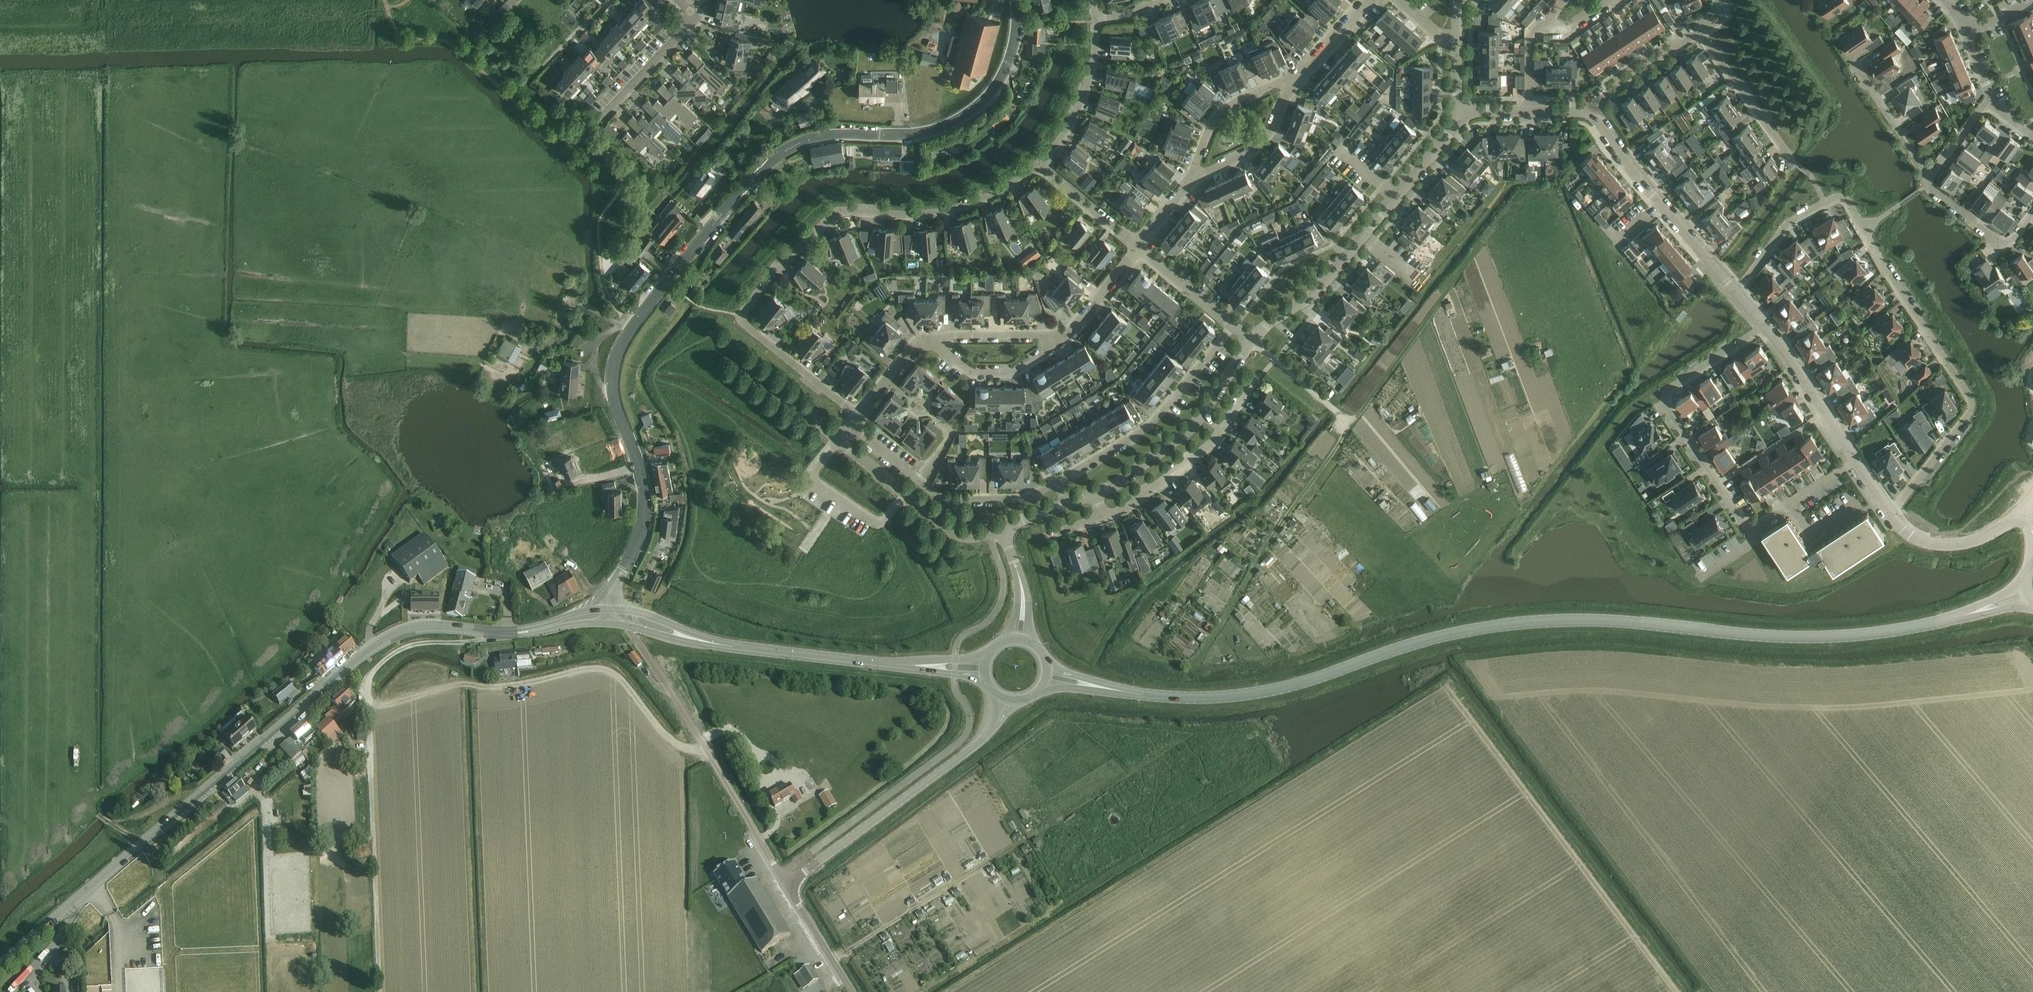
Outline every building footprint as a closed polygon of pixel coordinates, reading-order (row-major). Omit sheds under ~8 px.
[(635,5),(636,6),(637,6),(649,17),(650,19),(651,19),(656,23),(655,24),(661,28),(664,25),(659,20),(651,12),(656,7),(648,0),(639,0),(635,5)] [(717,5),(736,10),(739,10),(742,11),(743,11),(746,0),(718,0),(717,5)] [(951,3),(951,4),(951,5),(951,6),(952,7),(953,9),(955,10),(957,10),(958,9),(960,8),(961,7),(961,5),(962,4),(961,2),(960,1),(959,0),(958,0),(954,0),(953,0),(953,1),(952,1),(952,2),(951,3)] [(1052,0),(1035,0),(1038,10),(1053,6),(1052,0)] [(1193,25),(1195,30),(1211,22),(1209,18),(1201,0),(1199,0),(1193,3),(1190,4),(1191,6),(1186,8),(1185,7),(1184,7),(1193,25)] [(1209,18),(1220,13),(1219,10),(1224,8),(1225,11),(1225,10),(1221,0),(1201,0),(1209,18)] [(1225,10),(1226,10),(1225,8),(1230,5),(1231,8),(1241,3),(1240,0),(1221,0),(1225,10)] [(1319,25),(1318,24),(1322,19),(1323,21),(1325,18),(1326,18),(1326,17),(1331,12),(1317,0),(1314,0),(1308,7),(1310,9),(1306,13),(1304,12),(1319,25)] [(1331,12),(1336,6),(1338,3),(1337,2),(1339,0),(1317,0),(1331,12)] [(1510,5),(1505,0),(1490,0),(1489,1),(1502,13),(1510,5)] [(1657,6),(1660,9),(1666,5),(1663,0),(1654,0),(1657,6)] [(1679,1),(1683,10),(1683,11),(1691,7),(1692,8),(1694,8),(1695,8),(1696,6),(1696,5),(1702,3),(1701,0),(1679,0),(1679,1)] [(1819,4),(1828,18),(1836,12),(1842,13),(1843,8),(1849,3),(1847,0),(1825,0),(1819,4)] [(1864,0),(1858,5),(1863,10),(1868,6),(1864,0)] [(1897,2),(1904,9),(1913,0),(1898,0),(1897,1),(1897,2)] [(1904,9),(1910,16),(1911,16),(1927,2),(1925,0),(1921,0),(1920,1),(1919,0),(1913,0),(1904,9)] [(1908,18),(1914,25),(1914,26),(1912,26),(1914,33),(1917,33),(1919,31),(1934,17),(1930,13),(1931,12),(1927,8),(1930,5),(1927,2),(1911,16),(1910,16),(1908,18)] [(1651,11),(1644,16),(1655,33),(1665,27),(1653,10),(1654,10),(1650,3),(1647,5),(1651,11)] [(717,5),(714,18),(721,19),(726,20),(724,26),(738,29),(740,21),(735,20),(736,15),(735,15),(736,10),(717,5)] [(636,6),(628,15),(641,26),(649,18),(649,17),(637,6),(636,6)] [(1271,6),(1266,10),(1271,15),(1276,10),(1271,6)] [(1388,8),(1376,22),(1384,30),(1397,16),(1388,8)] [(1163,17),(1172,35),(1183,30),(1181,28),(1187,25),(1188,27),(1188,28),(1180,9),(1179,9),(1180,11),(1175,14),(1174,12),(1171,14),(1171,13),(1170,14),(1163,17)] [(1527,14),(1524,17),(1529,22),(1532,18),(1536,14),(1536,13),(1531,10),(1527,14)] [(1634,22),(1645,40),(1655,33),(1644,16),(1640,10),(1637,12),(1641,18),(1634,22)] [(1662,13),(1669,24),(1675,21),(1668,10),(1662,13)] [(1292,25),(1307,39),(1307,38),(1312,33),(1313,33),(1312,32),(1315,30),(1313,29),(1317,24),(1319,26),(1319,25),(1304,12),(1306,14),(1302,18),(1296,13),(1288,22),(1289,22),(1292,25)] [(2008,24),(2010,29),(2013,27),(2016,32),(2032,25),(2032,26),(2032,25),(2032,20),(2032,18),(2032,13),(2031,14),(2030,14),(2008,24)] [(948,53),(956,55),(953,64),(956,65),(954,72),(955,72),(952,82),(968,86),(972,69),(986,73),(1000,23),(967,14),(961,36),(953,34),(948,53)] [(618,22),(632,35),(641,26),(628,15),(620,23),(618,22)] [(1397,16),(1384,30),(1387,32),(1393,38),(1405,24),(1399,18),(1398,17),(1397,16)] [(1609,16),(1603,20),(1606,26),(1613,22),(1609,16)] [(1152,35),(1156,43),(1156,42),(1155,42),(1155,40),(1160,38),(1161,40),(1172,35),(1163,17),(1157,20),(1156,20),(1153,22),(1154,23),(1148,26),(1148,24),(1147,24),(1148,26),(1152,35)] [(1631,24),(1624,29),(1635,47),(1644,41),(1645,40),(1634,22),(1630,17),(1627,19),(1631,24)] [(1682,20),(1676,24),(1680,29),(1685,26),(1682,20)] [(1599,21),(1592,26),(1595,30),(1602,25),(1599,21)] [(618,22),(610,31),(622,43),(624,45),(633,36),(632,35),(618,22)] [(1279,33),(1280,38),(1295,52),(1294,50),(1298,46),(1299,47),(1302,45),(1302,44),(1307,39),(1292,25),(1289,22),(1279,33)] [(1614,36),(1625,53),(1635,47),(1624,29),(1620,23),(1617,25),(1621,31),(1614,36)] [(652,27),(657,32),(661,28),(655,24),(652,27)] [(1405,24),(1393,38),(1400,44),(1401,45),(1409,37),(1414,31),(1413,30),(1407,25),(1406,24),(1405,24)] [(1028,41),(1046,41),(1047,26),(1041,25),(1029,25),(1028,41)] [(1480,31),(1480,42),(1497,42),(1500,42),(1500,25),(1488,25),(1488,31),(1480,31)] [(1867,44),(1871,50),(1884,41),(1880,35),(1872,40),(1862,25),(1842,38),(1852,54),(1867,44)] [(2016,43),(2032,36),(2032,28),(2032,26),(2032,25),(2016,32),(2018,37),(2014,39),(2016,43)] [(1148,26),(1139,30),(1143,39),(1152,35),(1148,26)] [(1897,29),(1895,31),(1907,44),(1912,40),(1900,26),(1897,29)] [(1938,49),(1940,48),(1955,42),(1951,31),(1948,33),(1945,27),(1934,32),(1937,37),(1934,39),(1938,49)] [(1611,38),(1604,42),(1615,60),(1625,53),(1614,36),(1610,30),(1607,32),(1611,38)] [(475,31),(471,35),(477,41),(481,37),(475,31)] [(601,40),(616,53),(614,51),(622,43),(610,31),(601,40)] [(732,36),(729,49),(748,53),(749,48),(750,49),(751,43),(757,44),(758,36),(747,34),(737,31),(736,35),(740,36),(740,38),(732,36)] [(1364,31),(1361,35),(1366,40),(1369,36),(1364,31)] [(1409,37),(1401,45),(1410,53),(1422,40),(1423,39),(1414,32),(1414,31),(1409,37)] [(1130,53),(1131,38),(1111,36),(1110,47),(1110,48),(1110,51),(1112,51),(1111,57),(1109,57),(1130,59),(1130,58),(1129,58),(1129,59),(1127,59),(1127,52),(1130,53)] [(2016,43),(2018,48),(2021,46),(2024,51),(2032,47),(2032,36),(2016,43)] [(1367,40),(1376,48),(1379,45),(1370,37),(1367,40)] [(1601,44),(1594,49),(1605,66),(1615,60),(1604,42),(1600,37),(1597,39),(1601,44)] [(639,41),(644,46),(647,43),(642,38),(639,41)] [(1574,38),(1570,41),(1573,47),(1578,43),(1574,38)] [(1349,48),(1364,61),(1372,52),(1357,40),(1357,39),(1349,48)] [(603,59),(607,63),(616,53),(601,40),(603,42),(595,50),(591,47),(595,51),(603,59)] [(1269,68),(1270,69),(1277,66),(1280,64),(1280,62),(1285,60),(1286,62),(1278,43),(1273,40),(1260,46),(1262,51),(1261,51),(1269,68)] [(1875,70),(1881,78),(1883,77),(1884,80),(1886,81),(1889,80),(1891,79),(1892,77),(1892,75),(1890,72),(1900,65),(1893,55),(1901,49),(1895,40),(1882,49),(1886,55),(1871,64),(1874,68),(1873,69),(1875,71),(1875,70)] [(636,45),(641,50),(644,46),(639,41),(636,45)] [(1028,41),(1027,55),(1038,56),(1045,56),(1046,48),(1046,41),(1028,41)] [(1480,42),(1480,52),(1497,52),(1497,42),(1480,42)] [(1940,48),(1944,58),(1959,52),(1955,42),(1940,48)] [(1591,51),(1582,56),(1594,74),(1605,67),(1605,66),(1594,49),(1590,43),(1587,45),(1591,51)] [(1245,58),(1254,77),(1253,75),(1258,72),(1259,74),(1262,72),(1262,73),(1263,72),(1270,69),(1269,68),(1261,51),(1262,51),(1260,46),(1249,51),(1251,56),(1252,58),(1247,61),(1245,58)] [(583,55),(582,56),(593,66),(595,68),(595,67),(603,59),(595,51),(591,47),(583,55)] [(2026,68),(2032,65),(2032,47),(2024,51),(2026,56),(2022,58),(2026,68)] [(1342,56),(1357,69),(1364,61),(1349,48),(1342,56)] [(737,64),(736,70),(750,73),(752,65),(747,64),(748,58),(747,58),(748,53),(729,49),(726,61),(737,64)] [(1198,49),(1191,52),(1194,59),(1201,56),(1198,49)] [(1920,49),(1914,53),(1916,57),(1923,54),(1920,49)] [(688,67),(684,72),(700,87),(704,90),(709,85),(715,90),(717,89),(722,93),(726,89),(724,88),(728,83),(733,78),(731,77),(723,69),(717,63),(712,68),(693,50),(688,57),(699,67),(694,72),(688,67)] [(1704,50),(1697,54),(1702,62),(1709,58),(1704,50)] [(937,56),(932,55),(932,54),(924,51),(920,63),(934,67),(937,56)] [(1396,60),(1387,52),(1384,56),(1393,64),(1396,60)] [(1480,52),(1480,63),(1497,63),(1497,52),(1480,52)] [(1944,58),(1949,68),(1964,62),(1959,52),(1944,58)] [(581,54),(572,63),(575,66),(585,75),(593,66),(582,56),(583,55),(581,54)] [(1691,68),(1685,72),(1692,81),(1691,82),(1694,87),(1704,80),(1701,75),(1708,71),(1697,54),(1695,55),(1693,55),(1692,56),(1691,57),(1686,61),(1691,68)] [(1189,55),(1184,57),(1186,63),(1192,61),(1189,55)] [(622,59),(627,64),(631,61),(626,56),(622,59)] [(1335,64),(1350,77),(1351,78),(1359,70),(1357,69),(1342,56),(1335,64)] [(1229,66),(1237,84),(1244,81),(1245,81),(1248,79),(1247,77),(1253,75),(1253,77),(1254,77),(1245,58),(1246,61),(1241,63),(1240,61),(1229,66)] [(619,63),(624,68),(627,64),(622,59),(619,63)] [(1552,85),(1558,85),(1558,64),(1553,64),(1553,63),(1549,59),(1540,59),(1540,77),(1546,77),(1546,86),(1552,86),(1552,85)] [(1558,64),(1558,85),(1565,85),(1565,86),(1571,86),(1571,77),(1577,77),(1577,59),(1568,59),(1564,64),(1558,64)] [(813,82),(826,70),(823,67),(824,67),(822,65),(821,65),(816,60),(805,71),(803,69),(775,94),(787,107),(814,84),(813,82)] [(1949,68),(1953,78),(1968,72),(1964,62),(1949,68)] [(564,72),(566,74),(566,73),(577,83),(580,80),(585,75),(575,66),(572,63),(564,72)] [(1480,63),(1480,74),(1497,74),(1497,63),(1480,63)] [(1328,72),(1343,85),(1350,77),(1335,64),(1328,72)] [(1122,84),(1124,85),(1128,70),(1108,65),(1106,76),(1106,77),(1105,80),(1107,80),(1105,86),(1103,86),(1123,91),(1123,90),(1123,91),(1120,90),(1122,84)] [(1675,92),(1678,97),(1688,91),(1685,86),(1691,82),(1692,81),(1685,72),(1681,65),(1679,66),(1677,65),(1676,66),(1675,68),(1670,72),(1672,75),(1667,79),(1675,92)] [(1231,87),(1237,84),(1229,66),(1218,71),(1220,73),(1214,76),(1213,74),(1213,73),(1221,92),(1222,92),(1221,90),(1226,87),(1227,89),(1230,87),(1230,88),(1231,87)] [(1431,66),(1413,66),(1413,78),(1431,78),(1431,66)] [(669,88),(685,102),(691,95),(695,99),(694,100),(700,106),(702,105),(707,110),(711,105),(709,104),(713,99),(704,90),(700,87),(683,72),(678,67),(673,73),(684,83),(679,89),(673,83),(669,88)] [(1328,72),(1321,80),(1332,90),(1336,93),(1343,85),(1328,72)] [(1957,88),(1972,81),(1968,72),(1953,78),(1957,88)] [(566,74),(557,83),(570,94),(578,85),(579,85),(577,83),(566,73),(566,74)] [(605,77),(611,82),(614,78),(609,74),(605,77)] [(1491,85),(1500,85),(1500,74),(1497,74),(1480,74),(1480,85),(1486,85),(1486,86),(1488,87),(1490,87),(1491,86),(1491,85)] [(1515,86),(1525,87),(1525,74),(1515,74),(1515,86)] [(884,92),(898,91),(898,79),(887,79),(887,85),(884,85),(884,82),(873,82),(873,75),(861,75),(861,83),(860,83),(860,99),(884,99),(884,92)] [(1166,75),(1160,82),(1166,87),(1172,80),(1166,75)] [(1661,92),(1655,96),(1659,103),(1662,108),(1672,101),(1669,96),(1675,92),(1667,79),(1664,75),(1663,76),(1661,76),(1660,77),(1659,79),(1654,82),(1661,92)] [(602,81),(607,85),(611,82),(605,77),(602,81)] [(1893,97),(1905,114),(1921,103),(1910,87),(1916,83),(1912,77),(1900,84),(1904,90),(1893,97)] [(1431,78),(1413,78),(1413,89),(1431,89),(1431,78)] [(1023,79),(1021,88),(1027,90),(1029,81),(1023,79)] [(1383,79),(1378,85),(1384,90),(1384,91),(1386,88),(1390,84),(1386,81),(1383,79)] [(1197,85),(1189,94),(1205,106),(1209,101),(1210,101),(1210,100),(1212,97),(1211,96),(1214,92),(1216,93),(1200,80),(1201,81),(1201,80),(1203,82),(1199,86),(1197,85)] [(1317,92),(1313,97),(1325,105),(1328,101),(1336,93),(1332,90),(1321,80),(1313,88),(1314,89),(1317,92)] [(1974,93),(1976,92),(1972,81),(1957,88),(1955,88),(1959,99),(1963,98),(1965,103),(1976,98),(1974,93)] [(654,104),(670,119),(676,111),(680,115),(679,116),(685,122),(687,121),(692,126),(696,121),(694,120),(698,115),(685,102),(669,88),(663,83),(658,89),(669,99),(664,105),(658,99),(654,104)] [(1644,103),(1639,107),(1643,113),(1643,114),(1646,119),(1656,112),(1653,107),(1659,103),(1655,96),(1648,86),(1647,87),(1645,86),(1643,88),(1643,89),(1638,93),(1644,103)] [(1127,89),(1125,96),(1132,98),(1134,91),(1127,89)] [(1376,89),(1371,95),(1373,97),(1376,100),(1381,94),(1376,89)] [(1431,89),(1413,89),(1413,91),(1413,101),(1431,101),(1431,90),(1431,89)] [(583,90),(579,94),(585,99),(585,98),(588,95),(583,90)] [(739,90),(733,97),(737,100),(743,94),(739,90)] [(588,95),(594,100),(598,96),(592,91),(588,95)] [(1111,114),(1114,115),(1120,101),(1101,94),(1097,104),(1095,108),(1097,108),(1095,114),(1093,113),(1093,114),(1112,121),(1111,120),(1111,121),(1109,120),(1111,114)] [(1200,112),(1205,106),(1189,94),(1182,103),(1184,104),(1180,109),(1178,108),(1178,107),(1177,107),(1193,121),(1194,120),(1192,119),(1196,114),(1197,116),(1199,113),(1200,113),(1200,112)] [(588,95),(585,98),(591,103),(594,100),(588,95)] [(1707,114),(1713,115),(1714,114),(1717,118),(1733,106),(1729,101),(1730,100),(1727,96),(1719,101),(1716,97),(1702,107),(1707,114)] [(1630,129),(1640,123),(1637,118),(1643,114),(1643,113),(1639,107),(1632,97),(1631,98),(1629,97),(1627,98),(1627,100),(1622,104),(1628,114),(1622,118),(1630,129)] [(639,120),(655,135),(661,127),(665,131),(664,132),(670,139),(672,137),(677,142),(681,137),(679,136),(683,131),(670,119),(654,104),(653,104),(648,99),(642,105),(654,116),(649,121),(643,115),(639,120)] [(1379,101),(1372,109),(1376,112),(1379,108),(1383,103),(1379,101)] [(1431,101),(1413,101),(1413,112),(1431,112),(1431,113),(1431,101)] [(1298,103),(1294,114),(1312,121),(1316,110),(1298,104),(1298,103)] [(1720,122),(1719,123),(1718,129),(1723,136),(1737,126),(1734,121),(1741,115),(1738,111),(1737,112),(1733,106),(1717,118),(1720,122)] [(1927,123),(1916,130),(1918,134),(1921,139),(1923,142),(1930,138),(1931,139),(1934,140),(1937,137),(1937,135),(1936,134),(1942,130),(1937,122),(1943,118),(1936,107),(1922,116),(1927,123)] [(1324,108),(1320,112),(1327,118),(1330,113),(1324,108)] [(1358,110),(1356,112),(1359,114),(1362,117),(1365,113),(1359,108),(1358,110)] [(1003,109),(990,117),(995,126),(1009,117),(1003,109)] [(1372,109),(1365,118),(1368,121),(1369,121),(1372,117),(1376,112),(1372,109)] [(1688,109),(1682,113),(1687,119),(1692,115),(1688,109)] [(812,110),(796,114),(800,128),(815,123),(812,110)] [(1356,112),(1352,117),(1358,122),(1358,121),(1362,117),(1359,114),(1356,112)] [(1294,114),(1290,124),(1304,129),(1308,131),(1309,130),(1312,121),(1294,114)] [(668,148),(655,135),(639,120),(633,115),(628,121),(639,131),(634,137),(628,131),(623,136),(639,151),(646,144),(650,147),(649,149),(655,155),(657,153),(662,158),(666,154),(664,152),(668,148)] [(985,117),(981,120),(989,131),(996,127),(995,126),(990,117),(989,116),(988,115),(987,116),(985,117)] [(1408,116),(1403,121),(1407,124),(1410,127),(1415,122),(1408,116)] [(1362,121),(1358,126),(1364,130),(1368,126),(1370,123),(1370,122),(1368,121),(1365,118),(1362,121)] [(1146,119),(1144,125),(1149,127),(1152,121),(1146,119)] [(1172,125),(1168,136),(1187,143),(1190,136),(1190,135),(1191,132),(1189,131),(1191,126),(1193,127),(1193,126),(1175,119),(1174,119),(1175,120),(1175,119),(1177,120),(1175,126),(1172,125)] [(1394,128),(1409,140),(1416,132),(1416,131),(1410,127),(1407,124),(1403,121),(1401,119),(1394,128)] [(2000,132),(2000,131),(1986,120),(1987,120),(1986,120),(1977,132),(1978,132),(1991,142),(1987,147),(1992,151),(2003,136),(1998,133),(1999,131),(2000,132)] [(1079,139),(1080,140),(1096,149),(1097,149),(1096,149),(1094,148),(1097,142),(1099,144),(1107,131),(1090,121),(1084,130),(1084,131),(1082,134),(1084,135),(1081,140),(1079,139)] [(606,124),(602,128),(603,129),(605,132),(607,133),(610,130),(613,127),(608,122),(606,124)] [(1698,122),(1692,126),(1696,133),(1703,128),(1698,122)] [(1286,134),(1292,136),(1290,141),(1302,147),(1305,140),(1300,138),(1304,129),(1290,124),(1286,134)] [(1728,143),(1734,144),(1735,143),(1738,147),(1755,135),(1751,130),(1752,129),(1748,125),(1741,131),(1737,126),(1723,136),(1728,143)] [(1142,126),(1139,132),(1144,135),(1147,129),(1142,126)] [(1358,126),(1351,134),(1356,139),(1364,130),(1358,126)] [(1387,136),(1402,148),(1409,140),(1394,128),(1387,136)] [(990,136),(993,140),(1001,134),(998,130),(990,136)] [(1645,154),(1648,158),(1649,157),(1653,162),(1669,150),(1665,146),(1667,145),(1667,139),(1662,132),(1648,143),(1652,148),(1645,154)] [(1694,132),(1688,137),(1692,141),(1698,137),(1694,132)] [(1491,146),(1484,146),(1487,153),(1490,159),(1493,165),(1494,168),(1497,168),(1497,159),(1495,159),(1497,156),(1499,153),(1507,153),(1508,153),(1508,133),(1507,133),(1507,134),(1496,134),(1496,135),(1496,137),(1491,137),(1491,146)] [(1508,133),(1508,153),(1516,153),(1520,159),(1525,159),(1525,139),(1519,139),(1519,134),(1508,134),(1508,133)] [(1528,139),(1528,159),(1546,159),(1546,133),(1545,133),(1545,134),(1534,134),(1534,139),(1528,139)] [(1546,133),(1546,159),(1563,159),(1563,146),(1563,141),(1557,141),(1557,134),(1546,134),(1546,133)] [(1742,152),(1740,152),(1739,159),(1744,165),(1762,152),(1759,147),(1763,144),(1759,140),(1758,141),(1755,135),(1738,147),(1742,152)] [(1126,136),(1123,141),(1129,145),(1132,140),(1126,136)] [(1187,143),(1168,136),(1164,147),(1166,148),(1164,153),(1162,153),(1162,152),(1180,160),(1181,159),(1179,159),(1181,153),(1183,154),(1184,150),(1184,151),(1184,150),(1187,143)] [(1332,140),(1334,142),(1338,146),(1342,141),(1338,138),(1336,136),(1332,140)] [(1387,136),(1380,144),(1395,157),(1402,148),(1387,136)] [(2003,136),(1992,151),(1997,155),(1999,153),(2008,159),(2007,160),(2008,160),(2020,144),(2020,145),(2021,144),(2010,136),(2010,137),(2008,140),(2003,136)] [(1459,156),(1479,173),(1480,172),(1485,166),(1490,159),(1487,153),(1484,146),(1482,141),(1481,140),(1475,147),(1474,148),(1471,151),(1467,148),(1460,156),(1459,156)] [(811,148),(812,151),(815,167),(845,161),(842,142),(811,148)] [(1271,152),(1283,162),(1286,164),(1294,156),(1279,144),(1279,143),(1271,152)] [(1070,152),(1063,160),(1078,173),(1088,161),(1086,160),(1089,155),(1091,156),(1091,157),(1092,156),(1076,144),(1077,145),(1074,150),(1072,149),(1070,151),(1069,152),(1070,152)] [(1387,165),(1388,165),(1395,157),(1380,144),(1373,153),(1387,165)] [(1330,145),(1324,152),(1329,156),(1331,154),(1335,149),(1330,145)] [(873,157),(902,158),(902,147),(873,146),(873,157)] [(1961,160),(1958,164),(1972,175),(1968,181),(1976,170),(1974,168),(1980,160),(1981,160),(1965,148),(1966,147),(1965,147),(1957,157),(1958,158),(1958,157),(1961,160)] [(1578,149),(1573,155),(1578,159),(1583,153),(1578,149)] [(1669,150),(1653,162),(1657,168),(1656,168),(1659,173),(1667,167),(1670,172),(1684,161),(1679,154),(1673,154),(1672,155),(1669,150)] [(1587,156),(1578,164),(1589,177),(1605,164),(1604,164),(1597,155),(1593,151),(1587,156)] [(936,152),(927,155),(929,161),(938,158),(936,152)] [(1271,152),(1265,160),(1276,170),(1283,162),(1271,152)] [(1764,154),(1740,171),(1746,179),(1751,175),(1753,178),(1758,174),(1762,179),(1772,172),(1774,172),(1776,170),(1777,168),(1778,167),(1773,161),(1774,161),(1771,156),(1768,159),(1764,154)] [(1451,172),(1458,178),(1468,186),(1471,182),(1479,173),(1459,156),(1460,157),(1452,165),(1455,167),(1451,172)] [(1156,162),(1149,171),(1164,184),(1169,178),(1171,175),(1170,174),(1174,169),(1175,171),(1176,170),(1160,157),(1160,158),(1156,162)] [(1264,160),(1257,169),(1258,169),(1272,181),(1280,173),(1276,170),(1265,160),(1264,160)] [(1715,160),(1701,173),(1705,178),(1720,165),(1715,160)] [(1327,163),(1320,172),(1325,177),(1332,169),(1332,168),(1327,163)] [(1118,164),(1114,168),(1119,172),(1122,168),(1118,164)] [(1589,177),(1588,178),(1595,186),(1611,172),(1605,164),(1589,177)] [(1963,177),(1968,181),(1972,175),(1958,164),(1954,169),(1953,168),(1952,167),(1942,181),(1941,181),(1953,191),(1954,190),(1953,190),(1963,177)] [(1530,166),(1527,166),(1527,168),(1526,178),(1535,178),(1535,171),(1531,171),(1531,166),(1530,166)] [(1678,192),(1682,197),(1698,184),(1694,180),(1695,179),(1696,173),(1690,166),(1677,178),(1681,183),(1674,189),(1677,193),(1678,192)] [(1719,167),(1712,174),(1718,181),(1725,174),(1719,167)] [(2020,173),(2022,175),(2032,183),(2032,167),(2029,172),(2029,171),(2024,168),(2020,173)] [(690,192),(687,196),(694,202),(697,197),(698,198),(715,176),(706,169),(689,191),(690,192)] [(1235,175),(1243,193),(1253,188),(1245,171),(1245,170),(1235,175)] [(1137,185),(1143,190),(1153,198),(1151,196),(1155,192),(1156,193),(1159,190),(1164,184),(1149,171),(1141,180),(1139,180),(1137,182),(1137,185)] [(1316,177),(1311,182),(1317,187),(1318,185),(1325,177),(1320,172),(1316,177)] [(1611,172),(1595,186),(1602,194),(1618,180),(1611,172)] [(1308,173),(1303,179),(1307,182),(1312,177),(1308,173)] [(2032,186),(2032,183),(2022,175),(2020,173),(2016,178),(2018,180),(2012,189),(2011,188),(2011,189),(2027,201),(2026,201),(2027,202),(2032,194),(2032,190),(2031,189),(2032,186)] [(1225,180),(1231,193),(1233,198),(1243,193),(1235,175),(1225,180)] [(1435,185),(1450,198),(1450,197),(1456,191),(1463,192),(1466,188),(1450,175),(1446,180),(1443,177),(1436,185),(1435,185)] [(662,176),(659,180),(663,184),(667,180),(662,176)] [(1274,188),(1264,176),(1258,181),(1268,193),(1274,188)] [(1086,177),(1081,184),(1091,192),(1097,185),(1094,183),(1086,177)] [(1124,180),(1120,185),(1127,191),(1132,186),(1124,180)] [(1225,180),(1216,184),(1222,197),(1231,193),(1225,180)] [(1618,180),(1602,194),(1608,202),(1609,201),(1625,188),(1618,180)] [(1488,181),(1486,184),(1493,189),(1495,186),(1488,181)] [(1341,190),(1356,203),(1364,194),(1359,191),(1361,188),(1355,183),(1353,186),(1349,182),(1341,190)] [(1215,184),(1205,189),(1205,190),(1205,189),(1213,207),(1224,202),(1222,197),(1216,184),(1215,184)] [(1698,184),(1682,197),(1687,202),(1686,203),(1689,207),(1697,201),(1701,206),(1714,194),(1709,188),(1702,187),(1701,188),(1698,184)] [(1430,204),(1434,207),(1444,215),(1447,211),(1444,204),(1450,198),(1435,185),(1435,186),(1428,194),(1434,199),(1430,204)] [(1018,198),(1025,215),(1036,211),(1038,214),(1049,206),(1035,187),(1018,198)] [(1129,195),(1119,207),(1135,219),(1142,211),(1144,208),(1143,207),(1150,199),(1135,187),(1133,190),(1132,191),(1133,191),(1135,192),(1131,197),(1129,195)] [(1625,188),(1609,201),(1610,202),(1617,210),(1620,208),(1624,204),(1625,205),(1626,205),(1628,203),(1628,202),(1628,201),(1633,197),(1625,188)] [(1575,192),(1580,198),(1584,196),(1578,189),(1575,192)] [(1984,209),(1989,212),(2000,198),(1998,196),(1995,194),(1993,196),(1985,189),(1972,204),(1972,205),(1982,213),(1982,212),(1984,209)] [(1334,199),(1350,211),(1356,203),(1341,190),(1334,199)] [(2001,193),(1998,196),(2000,198),(2005,201),(2008,198),(2001,193)] [(1586,205),(1589,202),(1584,196),(1580,198),(1586,205)] [(1757,197),(1749,199),(1751,206),(1759,204),(1757,197)] [(1708,215),(1701,221),(1704,225),(1705,224),(1710,229),(1725,216),(1721,212),(1723,211),(1723,205),(1718,198),(1704,210),(1708,215)] [(1994,216),(1993,217),(1992,217),(1992,218),(2006,228),(2005,229),(2006,229),(2015,217),(2015,216),(2014,217),(2001,207),(2005,202),(2005,201),(2000,198),(1989,212),(1994,216)] [(1328,207),(1343,219),(1350,211),(1334,199),(1328,207)] [(1966,200),(1962,205),(1968,209),(1973,202),(1969,199),(1966,200)] [(756,218),(763,209),(754,202),(743,216),(729,233),(735,238),(749,221),(749,222),(754,216),(756,218)] [(1592,202),(1587,207),(1592,212),(1593,213),(1597,209),(1592,202)] [(661,221),(674,232),(685,219),(677,213),(682,208),(677,203),(665,217),(662,215),(659,219),(661,221)] [(1068,203),(1065,208),(1071,212),(1073,214),(1076,209),(1068,203)] [(1411,214),(1431,231),(1426,226),(1431,220),(1439,221),(1442,217),(1428,206),(1424,210),(1419,206),(1411,214),(1411,213),(1411,214)] [(1003,207),(985,215),(988,233),(999,231),(1001,234),(1013,229),(1003,207)] [(1329,233),(1335,228),(1343,219),(1328,207),(1317,219),(1329,233)] [(1182,217),(1197,229),(1204,221),(1204,220),(1197,214),(1190,209),(1190,208),(1189,208),(1182,217)] [(1198,213),(1197,214),(1204,220),(1206,219),(1208,216),(1201,210),(1198,213)] [(1594,215),(1602,225),(1607,220),(1599,211),(1594,215)] [(1404,231),(1410,236),(1420,244),(1423,240),(1431,231),(1411,214),(1410,214),(1411,215),(1404,223),(1408,226),(1404,231)] [(1725,216),(1710,229),(1714,234),(1713,235),(1717,239),(1724,233),(1728,237),(1741,226),(1736,220),(1730,219),(1728,220),(1725,216)] [(1182,217),(1175,225),(1187,234),(1191,238),(1197,229),(1182,217)] [(1824,223),(1834,241),(1843,236),(1845,240),(1853,235),(1843,218),(1836,222),(1834,218),(1834,217),(1824,223)] [(950,228),(944,229),(945,242),(950,242),(950,243),(962,243),(963,247),(976,244),(970,220),(957,224),(950,226),(950,228)] [(659,226),(653,233),(656,236),(664,243),(665,244),(665,243),(674,232),(661,221),(660,222),(660,223),(661,224),(659,226)] [(1232,221),(1220,227),(1222,231),(1234,225),(1232,221)] [(1071,223),(1059,238),(1059,239),(1060,238),(1065,242),(1069,240),(1070,240),(1078,246),(1090,231),(1091,230),(1087,227),(1082,223),(1081,222),(1079,224),(1074,230),(1070,226),(1072,223),(1071,223)] [(1299,230),(1307,248),(1318,243),(1317,243),(1324,238),(1314,223),(1299,230)] [(1815,228),(1817,232),(1808,237),(1819,253),(1827,249),(1825,246),(1834,241),(1824,223),(1814,228),(1815,228)] [(1647,232),(1640,238),(1648,246),(1650,245),(1650,244),(1663,233),(1656,224),(1651,229),(1651,228),(1649,228),(1647,229),(1647,231),(1647,232)] [(1169,233),(1184,246),(1191,238),(1175,225),(1169,233)] [(873,228),(867,245),(869,246),(877,248),(879,249),(878,253),(892,254),(892,249),(903,250),(901,233),(894,232),(894,230),(873,228)] [(923,254),(936,253),(934,229),(914,230),(911,248),(923,250),(923,254)] [(1244,230),(1238,234),(1243,241),(1248,237),(1244,230)] [(1289,235),(1298,252),(1307,248),(1299,230),(1289,235)] [(829,240),(831,257),(843,256),(844,259),(857,254),(848,232),(829,240)] [(1162,242),(1177,255),(1184,246),(1169,233),(1161,242),(1162,242)] [(1402,233),(1398,238),(1405,245),(1410,240),(1402,233)] [(1650,244),(1650,245),(1648,246),(1654,254),(1657,252),(1670,241),(1663,233),(1650,244)] [(1278,234),(1261,242),(1266,251),(1272,249),(1277,261),(1278,262),(1288,257),(1280,239),(1278,234)] [(1289,235),(1280,239),(1288,257),(1298,252),(1289,235)] [(639,244),(634,249),(643,256),(654,241),(648,236),(641,245),(639,244)] [(1789,247),(1802,263),(1810,256),(1812,259),(1819,253),(1808,237),(1800,244),(1797,240),(1798,240),(1797,239),(1789,247)] [(1095,242),(1082,258),(1083,258),(1083,257),(1088,261),(1093,259),(1101,265),(1107,258),(1109,260),(1113,255),(1111,253),(1113,250),(1114,249),(1111,246),(1106,242),(1104,241),(1103,243),(1100,247),(1095,242)] [(1670,241),(1657,252),(1664,261),(1677,249),(1670,241)] [(721,262),(729,252),(719,243),(711,253),(721,262)] [(1214,250),(1211,254),(1214,257),(1217,253),(1221,248),(1217,246),(1214,250)] [(1624,250),(1632,259),(1637,255),(1629,246),(1624,250)] [(1778,264),(1788,276),(1789,276),(1791,279),(1798,273),(1795,269),(1802,263),(1789,247),(1780,254),(1781,254),(1785,258),(1778,264)] [(1032,250),(1028,253),(1034,260),(1041,255),(1037,250),(1035,248),(1032,250)] [(1677,249),(1664,261),(1671,269),(1684,257),(1677,249)] [(2017,282),(2030,273),(2032,277),(2032,261),(2030,263),(2023,254),(2011,262),(2017,272),(2013,275),(2017,282)] [(631,270),(623,278),(636,289),(651,271),(640,261),(639,263),(630,255),(623,263),(631,270)] [(1671,269),(1668,271),(1676,279),(1683,288),(1693,280),(1685,271),(1691,266),(1685,258),(1684,258),(1684,257),(1671,269)] [(1837,269),(1833,272),(1840,280),(1847,274),(1854,282),(1854,281),(1857,279),(1860,282),(1866,276),(1863,273),(1866,270),(1867,271),(1865,269),(1866,264),(1860,263),(1857,259),(1856,259),(1857,260),(1854,263),(1850,258),(1845,262),(1844,263),(1837,269)] [(1634,262),(1639,268),(1642,265),(1637,259),(1634,262)] [(794,275),(804,290),(814,283),(817,286),(825,276),(808,260),(794,275)] [(1246,269),(1261,282),(1268,273),(1253,260),(1246,269)] [(1978,270),(1975,272),(1979,278),(1980,277),(1989,290),(1997,285),(1999,287),(2002,288),(2004,288),(2005,286),(2006,283),(2004,280),(2005,279),(1996,266),(1993,268),(1992,266),(1987,260),(1976,267),(1978,270)] [(1970,262),(1965,266),(1969,271),(1974,268),(1970,262)] [(1832,263),(1828,266),(1833,272),(1837,269),(1832,263)] [(1060,283),(1059,283),(1077,297),(1083,288),(1084,287),(1076,281),(1080,276),(1081,277),(1081,276),(1068,265),(1067,265),(1068,266),(1064,271),(1066,276),(1060,283)] [(1359,275),(1374,288),(1375,288),(1380,281),(1387,283),(1390,279),(1395,273),(1385,265),(1381,271),(1379,269),(1375,269),(1373,272),(1367,267),(1360,276),(1359,275)] [(1648,271),(1642,265),(1639,268),(1644,274),(1648,271)] [(1239,277),(1254,290),(1261,282),(1246,269),(1239,277)] [(1128,286),(1138,294),(1151,278),(1141,270),(1128,286)] [(1650,273),(1646,276),(1652,282),(1655,279),(1650,273)] [(1201,279),(1200,279),(1202,281),(1206,284),(1210,279),(1205,274),(1201,279)] [(1352,292),(1358,297),(1368,306),(1371,302),(1369,295),(1374,288),(1359,275),(1359,276),(1360,276),(1353,285),(1356,288),(1352,292)] [(1766,294),(1769,299),(1770,298),(1769,298),(1772,295),(1776,300),(1788,290),(1796,284),(1791,279),(1789,276),(1788,276),(1780,284),(1773,276),(1772,276),(1773,276),(1770,279),(1767,275),(1760,281),(1763,285),(1760,287),(1759,287),(1761,289),(1761,294),(1766,294)] [(1232,286),(1247,298),(1254,290),(1239,277),(1232,286)] [(1151,278),(1138,294),(1147,301),(1160,286),(1151,278)] [(1043,295),(1053,310),(1054,310),(1053,309),(1063,302),(1067,305),(1068,306),(1069,305),(1076,297),(1077,298),(1077,297),(1059,283),(1060,284),(1054,291),(1048,290),(1044,296),(1043,295)] [(1878,310),(1884,304),(1881,300),(1884,298),(1885,298),(1883,296),(1884,291),(1879,291),(1875,287),(1872,290),(1868,285),(1851,300),(1858,308),(1865,302),(1872,310),(1872,309),(1875,306),(1878,310)] [(1160,286),(1147,301),(1156,309),(1169,294),(1160,286)] [(1225,294),(1240,306),(1240,307),(1247,298),(1232,286),(1225,294)] [(1775,312),(1774,312),(1782,320),(1798,307),(1791,299),(1794,297),(1788,290),(1776,300),(1773,303),(1778,309),(1775,312)] [(972,292),(972,298),(972,321),(972,320),(983,320),(984,320),(984,317),(984,309),(990,309),(990,311),(991,311),(990,292),(972,292)] [(1017,298),(1017,320),(1028,319),(1029,319),(1029,317),(1029,312),(1041,309),(1041,310),(1037,292),(1036,292),(1036,293),(1029,293),(1026,298),(1017,299),(1017,298)] [(926,299),(927,321),(927,320),(938,320),(939,320),(939,318),(939,310),(945,310),(945,311),(945,293),(945,294),(939,294),(936,299),(927,299),(926,299)] [(953,293),(953,311),(953,310),(959,310),(959,318),(960,318),(960,320),(961,320),(971,320),(971,321),(972,321),(972,298),(971,298),(971,299),(962,299),(959,294),(953,294),(953,293)] [(998,293),(998,310),(998,309),(1004,309),(1005,317),(1005,320),(1006,319),(1006,320),(1017,320),(1017,298),(1016,298),(1016,299),(1007,299),(1007,298),(1004,294),(998,294),(998,293)] [(916,320),(916,321),(926,320),(926,321),(927,321),(926,299),(917,300),(917,299),(914,295),(908,295),(908,294),(907,294),(908,311),(908,310),(914,310),(914,318),(914,320),(916,320)] [(1169,294),(1156,309),(1166,317),(1179,301),(1169,294)] [(1825,294),(1820,298),(1828,307),(1832,304),(1825,294)] [(1335,304),(1350,317),(1356,310),(1363,312),(1366,308),(1356,300),(1353,304),(1343,296),(1336,305),(1335,304)] [(774,298),(759,316),(775,329),(789,319),(782,309),(785,306),(774,298)] [(1840,299),(1835,303),(1839,309),(1844,304),(1840,299)] [(818,300),(814,304),(819,309),(823,305),(818,300)] [(672,302),(665,310),(670,314),(676,305),(672,302)] [(1400,308),(1405,312),(1409,307),(1404,302),(1400,308)] [(1119,307),(1128,315),(1132,311),(1122,303),(1119,307)] [(804,309),(809,313),(813,308),(808,304),(804,309)] [(1334,318),(1330,323),(1344,335),(1347,331),(1345,324),(1350,317),(1335,304),(1335,305),(1328,314),(1334,318)] [(1798,307),(1782,320),(1789,329),(1789,328),(1792,325),(1797,331),(1813,319),(1807,312),(1804,314),(1798,307)] [(1104,318),(1119,331),(1127,321),(1112,309),(1104,318)] [(1171,315),(1168,318),(1176,324),(1177,323),(1177,319),(1175,318),(1179,313),(1175,310),(1171,315)] [(878,328),(878,329),(895,343),(896,343),(895,342),(902,334),(901,334),(902,333),(900,331),(894,326),(898,322),(899,322),(885,311),(886,312),(882,317),(884,322),(879,329),(878,328)] [(1204,312),(1193,325),(1208,337),(1215,329),(1215,328),(1211,326),(1215,321),(1204,312)] [(1886,313),(1869,327),(1876,335),(1883,329),(1890,337),(1891,337),(1890,336),(1893,334),(1896,337),(1902,331),(1899,328),(1902,325),(1903,326),(1903,325),(1901,323),(1902,318),(1897,318),(1893,314),(1893,315),(1890,317),(1886,313)] [(1096,327),(1112,340),(1119,331),(1104,318),(1096,327)] [(1137,322),(1147,330),(1150,326),(1140,318),(1137,322)] [(1798,340),(1797,340),(1803,349),(1821,338),(1815,330),(1819,328),(1813,319),(1797,331),(1802,338),(1798,340)] [(1186,333),(1201,346),(1208,337),(1193,325),(1186,333)] [(1311,333),(1331,350),(1342,337),(1332,329),(1328,333),(1319,325),(1312,334),(1311,333)] [(1094,341),(1090,347),(1103,357),(1107,352),(1104,349),(1112,340),(1096,327),(1089,337),(1094,341)] [(1157,331),(1153,337),(1157,340),(1161,334),(1165,330),(1161,327),(1157,331)] [(812,328),(797,347),(813,360),(827,349),(820,340),(823,337),(812,328)] [(879,346),(885,350),(887,352),(894,343),(895,343),(878,329),(877,329),(878,330),(872,337),(872,336),(867,336),(863,340),(862,340),(876,351),(875,350),(879,346)] [(1858,329),(1853,332),(1857,337),(1861,333),(1858,329)] [(1179,341),(1194,354),(1201,346),(1186,333),(1179,341)] [(1311,334),(1304,343),(1308,346),(1305,351),(1320,364),(1323,360),(1331,350),(1311,333),(1311,334)] [(505,339),(497,353),(509,359),(517,344),(511,340),(505,338),(505,339)] [(851,338),(847,344),(854,350),(859,345),(851,338)] [(1803,349),(1809,359),(1810,358),(1813,356),(1818,363),(1835,352),(1830,344),(1826,346),(1821,338),(1803,349)] [(1152,339),(1139,354),(1143,357),(1155,342),(1152,339)] [(1889,353),(1885,357),(1892,365),(1900,357),(1901,357),(1908,364),(1909,364),(1908,364),(1911,361),(1914,365),(1921,359),(1918,355),(1920,353),(1921,353),(1920,351),(1920,346),(1915,345),(1911,341),(1911,342),(1908,345),(1907,344),(1904,340),(1896,347),(1895,348),(1889,353)] [(1187,362),(1187,363),(1194,354),(1179,341),(1172,350),(1187,362)] [(1891,343),(1885,349),(1889,353),(1895,348),(1891,343)] [(1074,351),(1085,368),(1096,362),(1085,345),(1074,351)] [(1747,358),(1742,361),(1752,376),(1765,368),(1761,362),(1768,358),(1769,358),(1760,345),(1760,346),(1745,356),(1747,358)] [(1125,359),(1129,362),(1137,352),(1133,349),(1125,359)] [(1358,349),(1354,354),(1360,360),(1364,355),(1358,349)] [(1064,358),(1075,375),(1085,368),(1074,351),(1064,358)] [(1159,362),(1175,375),(1183,365),(1167,352),(1159,362)] [(1819,372),(1818,372),(1824,381),(1842,370),(1836,361),(1840,359),(1835,352),(1818,363),(1822,370),(1819,372)] [(827,356),(823,362),(828,366),(832,360),(827,356)] [(1054,364),(1065,381),(1075,375),(1064,358),(1054,364)] [(1507,360),(1501,362),(1504,369),(1510,367),(1507,360)] [(1726,369),(1721,373),(1730,388),(1736,384),(1737,384),(1736,383),(1745,377),(1747,380),(1752,376),(1742,361),(1738,364),(1735,360),(1724,367),(1725,368),(1726,369)] [(1313,361),(1308,366),(1320,376),(1324,370),(1313,361)] [(563,362),(560,394),(577,396),(580,363),(563,362)] [(1152,371),(1167,384),(1175,375),(1159,362),(1152,371)] [(845,364),(838,380),(854,393),(869,374),(859,366),(856,369),(845,364)] [(917,365),(900,385),(910,393),(914,388),(920,380),(928,387),(929,387),(933,382),(935,385),(940,380),(921,364),(917,365)] [(1044,370),(1055,387),(1065,381),(1054,364),(1044,370)] [(1926,365),(1922,368),(1928,376),(1933,372),(1928,366),(1926,365)] [(1347,366),(1343,370),(1350,376),(1351,374),(1354,371),(1350,368),(1347,366)] [(1027,386),(1029,391),(1033,405),(1036,403),(1046,396),(1045,394),(1055,387),(1044,370),(1033,377),(1036,380),(1027,386)] [(1824,381),(1830,391),(1831,390),(1834,387),(1839,395),(1855,384),(1850,376),(1847,378),(1842,370),(1824,381)] [(1877,370),(1871,374),(1875,380),(1880,376),(1877,370)] [(1144,381),(1159,393),(1167,384),(1152,371),(1144,381)] [(1698,390),(1708,405),(1714,402),(1712,399),(1721,393),(1722,394),(1711,377),(1712,377),(1711,376),(1700,383),(1703,387),(1698,390)] [(1762,377),(1756,381),(1760,386),(1765,382),(1762,377)] [(1773,400),(1770,402),(1765,405),(1769,411),(1789,397),(1786,393),(1790,390),(1783,379),(1782,379),(1782,380),(1766,391),(1766,392),(1767,391),(1773,400)] [(1100,381),(1089,387),(1092,391),(1103,385),(1100,381)] [(1148,400),(1152,403),(1159,393),(1144,381),(1136,390),(1137,391),(1133,396),(1144,405),(1148,400)] [(935,413),(946,421),(962,401),(961,397),(942,382),(938,387),(941,389),(937,394),(938,394),(946,401),(939,409),(939,408),(935,413)] [(1840,403),(1839,404),(1845,413),(1863,402),(1857,393),(1860,391),(1855,384),(1839,395),(1843,402),(1840,404),(1840,403)] [(988,387),(988,407),(1000,407),(1000,386),(988,387)] [(1000,386),(1000,407),(1012,406),(1012,386),(1000,386)] [(1025,386),(1012,386),(1012,406),(1012,410),(1012,411),(1024,411),(1025,411),(1035,411),(1033,405),(1029,391),(1025,390),(1025,387),(1025,386)] [(1887,386),(1881,390),(1886,396),(1892,392),(1887,386)] [(969,391),(969,406),(967,412),(977,412),(976,407),(988,407),(988,387),(976,387),(976,391),(969,391)] [(1929,400),(1923,404),(1931,417),(1937,414),(1938,415),(1943,412),(1946,417),(1956,411),(1954,409),(1957,407),(1954,402),(1956,401),(1952,396),(1951,397),(1945,389),(1933,397),(1934,398),(1929,401),(1929,400)] [(1257,407),(1270,417),(1279,425),(1280,425),(1279,424),(1285,417),(1276,410),(1283,402),(1268,390),(1259,401),(1260,402),(1257,407)] [(1677,400),(1685,413),(1686,413),(1685,412),(1699,403),(1703,409),(1708,405),(1698,390),(1694,393),(1692,391),(1678,401),(1677,400)] [(878,416),(898,432),(902,426),(899,424),(904,420),(902,418),(894,412),(901,404),(902,404),(897,399),(899,397),(894,392),(878,412),(878,416)] [(1097,392),(1086,398),(1088,402),(1099,396),(1097,392)] [(1080,393),(1069,400),(1072,404),(1082,397),(1080,393)] [(1789,397),(1769,411),(1769,412),(1775,409),(1778,413),(1783,409),(1792,423),(1792,424),(1805,415),(1804,415),(1794,400),(1792,402),(1789,397)] [(1124,402),(1114,409),(1124,426),(1141,416),(1131,400),(1125,403),(1124,402)] [(1845,413),(1851,422),(1852,422),(1851,422),(1855,419),(1860,427),(1877,416),(1871,408),(1868,410),(1863,402),(1845,413)] [(1077,405),(1066,411),(1068,415),(1074,411),(1075,414),(1081,411),(1077,405)] [(556,409),(545,412),(547,419),(558,416),(556,409)] [(1103,415),(1114,432),(1124,426),(1114,409),(1103,415)] [(1926,428),(1931,424),(1921,409),(1914,414),(1916,418),(1903,427),(1919,450),(1932,441),(1925,431),(1926,428)] [(1050,420),(1053,424),(1054,426),(1064,420),(1060,413),(1050,420)] [(652,414),(642,418),(645,423),(654,419),(652,414)] [(1889,414),(1884,418),(1888,423),(1893,420),(1889,414)] [(1093,421),(1103,438),(1114,432),(1103,415),(1093,421)] [(1257,438),(1257,439),(1266,427),(1252,415),(1242,427),(1244,427),(1240,432),(1253,443),(1257,438)] [(1310,420),(1307,425),(1311,429),(1319,419),(1317,418),(1314,415),(1310,420)] [(1639,416),(1630,426),(1634,434),(1632,435),(1641,448),(1649,443),(1649,444),(1655,441),(1654,440),(1661,435),(1655,426),(1654,427),(1651,423),(1647,425),(1645,422),(1646,422),(1641,415),(1639,416)] [(1710,443),(1713,447),(1728,437),(1725,432),(1723,433),(1717,424),(1719,423),(1715,417),(1709,420),(1701,426),(1705,431),(1700,434),(1699,434),(1707,445),(1710,443)] [(900,434),(919,449),(923,449),(939,429),(929,420),(926,425),(920,433),(911,427),(912,426),(911,426),(907,431),(904,429),(900,434)] [(1083,427),(1093,444),(1103,438),(1093,421),(1083,427)] [(1073,433),(1083,451),(1093,444),(1083,427),(1073,433)] [(1728,437),(1713,447),(1716,452),(1714,453),(1718,459),(1725,468),(1736,461),(1727,446),(1732,443),(1743,435),(1739,430),(1728,437)] [(1062,440),(1073,457),(1083,451),(1073,433),(1062,440)] [(1799,435),(1817,463),(1818,462),(1815,458),(1826,450),(1822,443),(1818,446),(1812,436),(1806,439),(1802,433),(1799,435)] [(1794,447),(1808,469),(1810,468),(1808,465),(1814,461),(1816,464),(1817,463),(1799,435),(1795,437),(1799,444),(1794,447)] [(1224,455),(1228,458),(1238,466),(1241,462),(1248,467),(1257,456),(1250,451),(1250,450),(1236,439),(1227,450),(1228,451),(1224,455)] [(1052,446),(1062,463),(1073,457),(1062,440),(1052,446)] [(1879,460),(1877,462),(1882,469),(1884,467),(1891,479),(1901,473),(1899,470),(1904,466),(1897,455),(1897,454),(1899,453),(1901,452),(1894,441),(1890,444),(1889,444),(1891,448),(1878,456),(1877,457),(1879,460)] [(654,447),(656,454),(656,455),(671,452),(669,444),(655,447),(654,447)] [(1255,444),(1250,450),(1250,451),(1257,456),(1262,450),(1255,444)] [(1781,446),(1800,475),(1801,474),(1799,471),(1805,467),(1807,470),(1808,469),(1794,447),(1789,451),(1785,444),(1781,446)] [(1036,457),(1044,469),(1050,466),(1052,469),(1062,463),(1052,446),(1041,452),(1042,453),(1036,457)] [(1777,458),(1789,477),(1796,473),(1798,476),(1800,475),(1781,446),(1777,449),(1782,455),(1777,458)] [(1661,451),(1640,465),(1643,469),(1647,467),(1657,482),(1658,483),(1666,478),(1667,480),(1676,473),(1675,472),(1683,467),(1672,450),(1664,456),(1661,451)] [(1279,454),(1275,459),(1280,463),(1284,458),(1279,454)] [(1763,458),(1782,486),(1784,485),(1782,482),(1789,477),(1777,458),(1772,462),(1767,455),(1763,458)] [(564,470),(566,476),(577,472),(571,456),(560,460),(562,464),(555,466),(558,472),(564,470)] [(967,463),(967,484),(980,484),(980,473),(986,473),(986,457),(979,458),(977,462),(977,463),(967,463)] [(999,473),(999,483),(1011,483),(1011,462),(1002,462),(999,457),(992,457),(992,473),(999,473)] [(1011,462),(1011,483),(1024,483),(1023,473),(1030,473),(1030,457),(1023,457),(1021,462),(1011,462)] [(955,458),(948,458),(948,474),(948,478),(948,480),(949,480),(954,480),(955,480),(955,484),(967,484),(967,463),(958,463),(958,462),(955,458)] [(1760,470),(1774,492),(1775,491),(1773,488),(1779,484),(1781,487),(1782,486),(1763,458),(1760,460),(1764,467),(1760,470)] [(652,463),(654,478),(670,475),(669,469),(668,460),(652,463)] [(1211,488),(1215,485),(1219,490),(1232,481),(1216,461),(1204,470),(1205,471),(1201,474),(1211,488)] [(546,465),(541,466),(550,491),(549,492),(551,495),(556,493),(555,490),(552,481),(553,481),(546,465)] [(1746,469),(1765,498),(1766,497),(1764,494),(1770,490),(1772,493),(1774,492),(1760,470),(1754,473),(1750,467),(1746,469)] [(1760,494),(1763,498),(1765,498),(1746,469),(1742,471),(1747,479),(1742,482),(1748,492),(1745,494),(1749,501),(1760,494)] [(669,492),(673,491),(670,475),(654,478),(657,494),(669,492)] [(553,481),(552,481),(555,490),(564,487),(563,486),(560,479),(553,481)] [(1177,492),(1184,501),(1188,506),(1192,502),(1192,503),(1204,494),(1192,479),(1181,488),(1182,489),(1177,492)] [(604,490),(616,487),(615,481),(602,484),(604,490)] [(1673,489),(1663,495),(1666,501),(1672,497),(1682,511),(1704,497),(1699,490),(1701,488),(1697,483),(1695,484),(1694,482),(1676,494),(1673,489)] [(622,511),(622,491),(609,491),(609,511),(622,511)] [(1218,498),(1213,502),(1221,512),(1226,508),(1218,498)] [(1429,498),(1424,502),(1432,511),(1437,507),(1429,498)] [(1152,510),(1166,528),(1174,522),(1177,526),(1187,518),(1175,503),(1170,507),(1165,500),(1152,510)] [(1184,503),(1180,507),(1185,513),(1189,510),(1184,503)] [(662,516),(659,532),(663,533),(670,534),(675,534),(677,518),(678,508),(664,509),(663,516),(662,516)] [(1870,515),(1868,512),(1818,545),(1817,544),(1810,549),(1789,517),(1786,519),(1779,524),(1764,534),(1769,543),(1785,567),(1787,565),(1791,571),(1800,565),(1811,557),(1813,560),(1819,556),(1823,561),(1826,558),(1834,571),(1847,562),(1884,538),(1885,538),(1874,522),(1875,522),(1870,515)] [(1724,530),(1722,527),(1715,516),(1697,527),(1693,521),(1683,527),(1687,534),(1692,531),(1701,545),(1724,530)] [(1132,526),(1131,527),(1135,534),(1134,534),(1144,550),(1162,539),(1155,528),(1150,532),(1142,520),(1138,523),(1136,522),(1132,524),(1132,526)] [(1107,533),(1102,535),(1104,542),(1103,542),(1104,544),(1105,544),(1106,547),(1108,553),(1109,553),(1110,553),(1111,554),(1112,553),(1115,552),(1116,551),(1118,550),(1119,554),(1121,559),(1127,557),(1127,558),(1131,570),(1139,567),(1135,556),(1129,539),(1128,539),(1121,541),(1118,534),(1117,529),(1107,533)] [(418,576),(424,584),(448,566),(424,533),(391,557),(400,568),(410,582),(418,576)] [(1173,535),(1167,540),(1176,552),(1182,547),(1173,535)] [(1102,541),(1094,544),(1099,559),(1107,556),(1102,541)] [(1072,559),(1069,561),(1072,570),(1085,565),(1087,570),(1099,565),(1094,552),(1086,554),(1082,542),(1068,547),(1072,559)] [(671,554),(669,554),(673,546),(669,544),(663,557),(667,558),(668,557),(670,558),(671,554)] [(656,566),(660,568),(665,560),(660,558),(656,566)] [(1145,558),(1140,561),(1148,572),(1152,569),(1145,558)] [(553,579),(545,564),(524,576),(532,590),(553,579)] [(1113,566),(1105,569),(1108,579),(1112,589),(1120,587),(1113,566)] [(1260,568),(1255,573),(1259,576),(1263,572),(1260,568)] [(569,571),(546,583),(555,599),(550,601),(553,607),(558,604),(580,591),(569,572),(569,571)] [(654,571),(647,586),(655,590),(662,574),(654,571)] [(447,612),(446,613),(463,617),(463,615),(467,599),(468,599),(469,599),(469,598),(475,578),(473,577),(457,573),(451,595),(447,612)] [(410,593),(410,611),(438,611),(438,593),(410,593)] [(335,646),(334,647),(343,657),(344,657),(355,646),(346,636),(335,646)] [(328,641),(323,646),(327,650),(332,646),(328,641)] [(329,655),(315,668),(322,677),(343,657),(334,647),(327,653),(329,655)] [(536,655),(543,655),(543,654),(560,652),(559,647),(535,649),(536,655)] [(516,651),(517,662),(531,660),(530,650),(516,651)] [(515,669),(515,662),(517,662),(516,651),(500,653),(501,658),(495,658),(496,671),(515,669)] [(634,651),(629,656),(637,667),(643,663),(642,661),(634,651)] [(465,654),(464,662),(474,664),(476,656),(465,654)] [(276,693),(273,696),(279,703),(280,704),(283,701),(285,700),(293,692),(295,691),(288,683),(276,693)] [(342,712),(354,702),(351,698),(351,697),(344,688),(331,700),(338,708),(339,708),(342,712)] [(234,718),(217,731),(220,735),(223,738),(224,737),(231,745),(233,748),(248,736),(255,729),(253,726),(246,718),(248,717),(243,711),(234,718)] [(343,733),(328,716),(315,727),(330,744),(343,733)] [(288,739),(279,747),(292,761),(300,754),(298,750),(293,745),(301,737),(305,741),(313,734),(302,722),(289,733),(292,736),(288,739)] [(226,749),(218,755),(224,762),(232,756),(226,749)] [(309,754),(305,758),(309,763),(313,759),(309,754)] [(279,760),(270,768),(275,774),(285,766),(279,760)] [(227,801),(244,787),(235,778),(223,788),(225,790),(221,793),(227,801)] [(811,778),(805,782),(810,790),(817,786),(811,778)] [(797,803),(802,800),(797,790),(795,792),(791,785),(778,792),(777,790),(769,795),(776,807),(793,797),(797,803)] [(829,790),(823,793),(819,796),(828,810),(838,804),(829,790)] [(207,812),(209,814),(212,816),(224,805),(220,800),(207,812)] [(748,884),(735,861),(714,874),(760,952),(790,934),(758,879),(748,884)] [(957,888),(951,892),(956,899),(962,896),(957,888)] [(810,965),(799,972),(808,986),(819,980),(810,965)]
